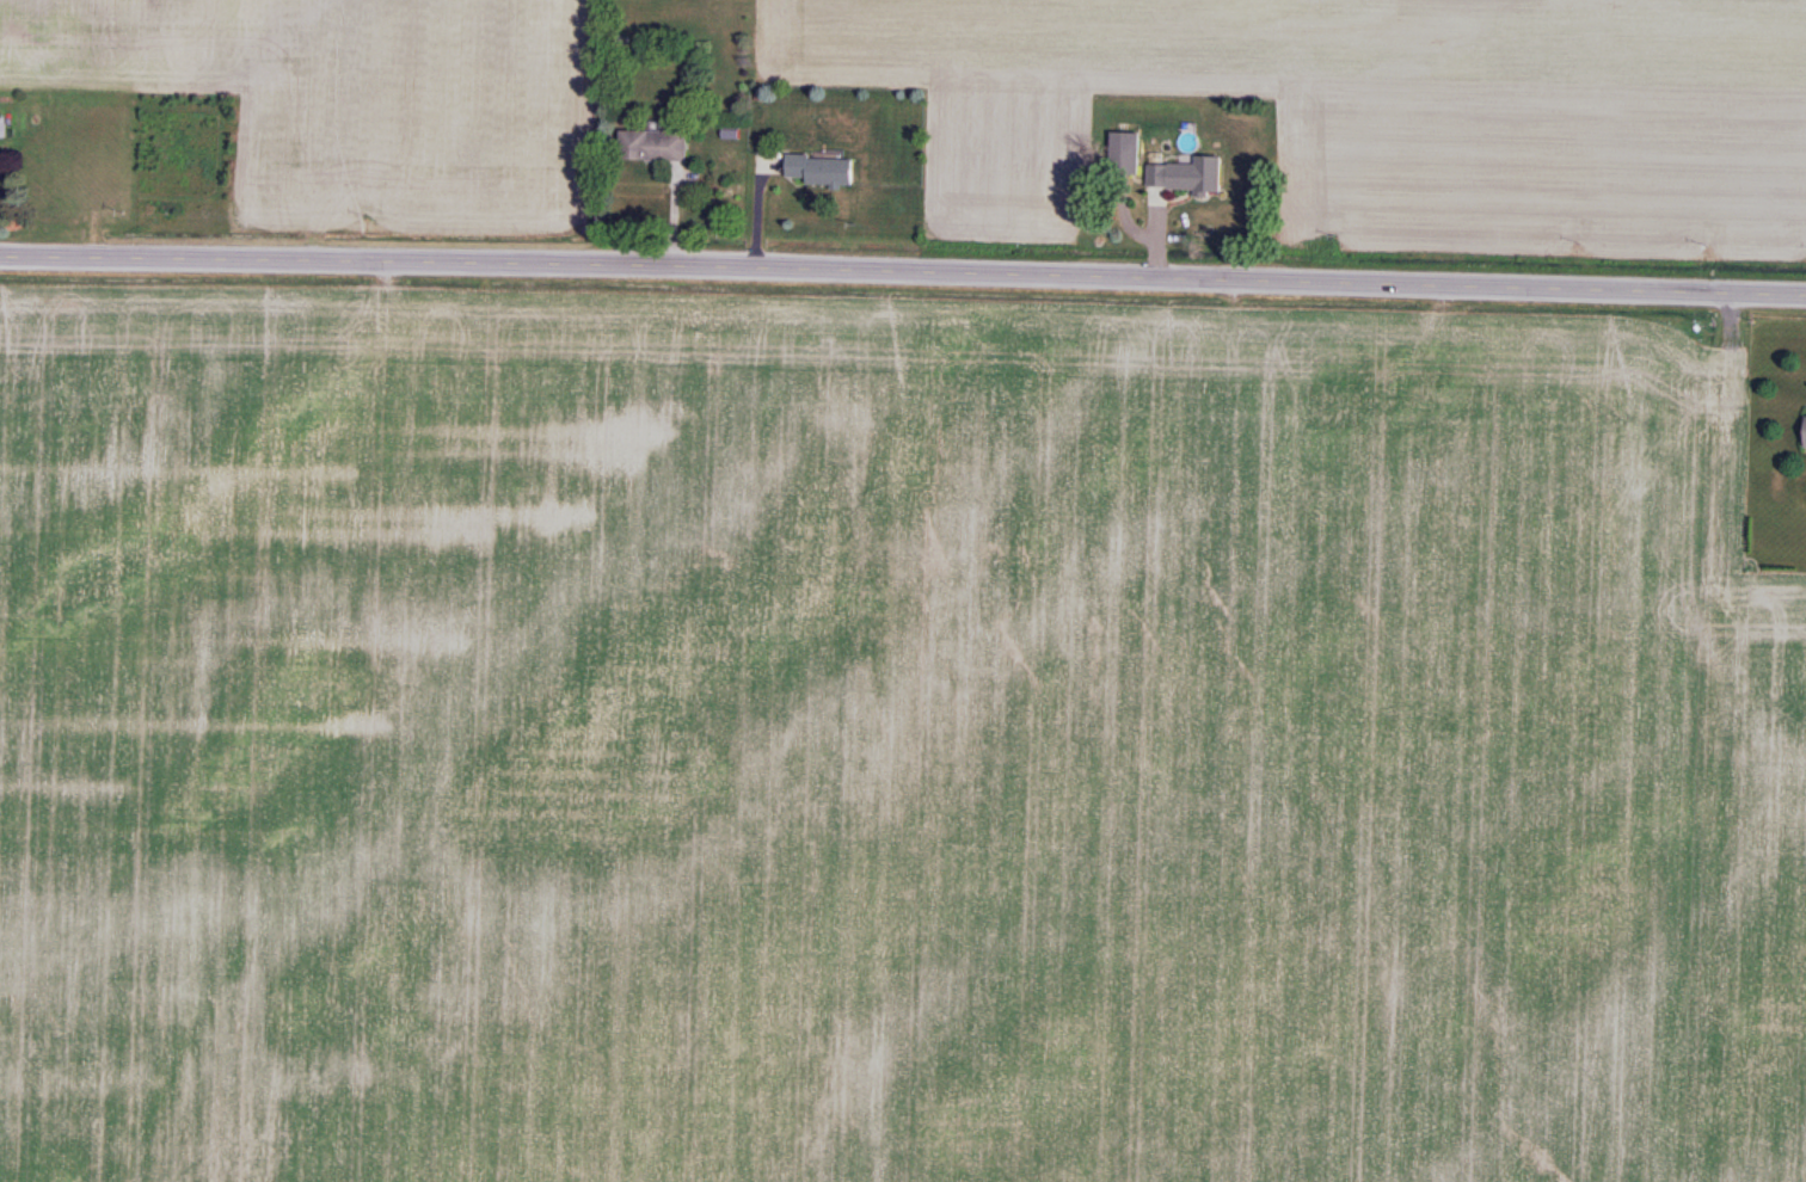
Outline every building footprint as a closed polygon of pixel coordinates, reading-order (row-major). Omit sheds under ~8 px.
[(618,162),(687,162),(687,131),(618,131),(618,162)] [(1139,133),(1110,133),(1110,175),(1139,175),(1139,133)] [(804,186),(852,187),(852,159),(786,157),(785,178),(805,179),(804,186)] [(1147,165),(1147,191),(1220,192),(1220,158),(1194,157),(1194,165),(1147,165)]
